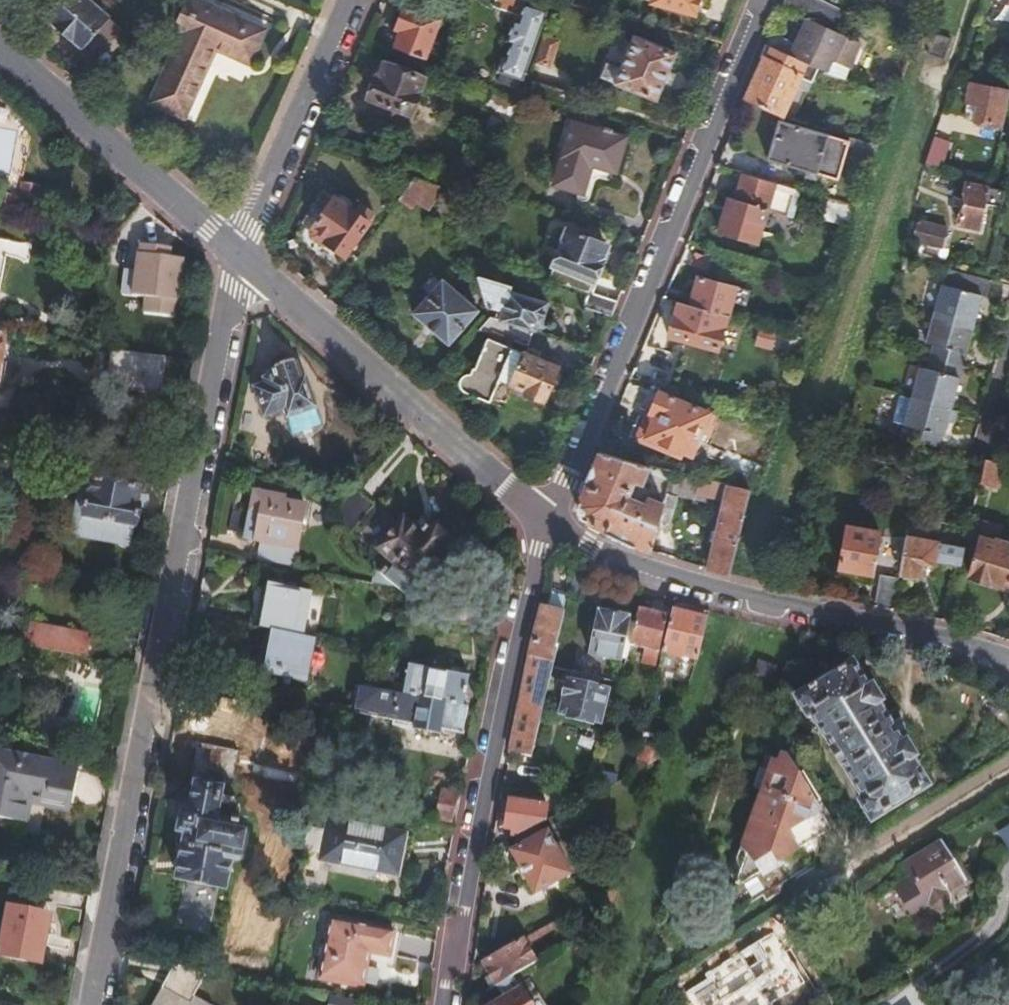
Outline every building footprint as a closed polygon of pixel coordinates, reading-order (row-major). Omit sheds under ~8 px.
[(34,25),(50,40),(58,38),(77,56),(104,28),(73,0),(57,0),(34,25)] [(143,100),(183,121),(184,118),(182,116),(215,52),(251,70),(269,36),(199,0),(192,0),(175,31),(183,35),(175,51),(172,50),(146,98),(144,98),(143,100)] [(487,5),(511,14),(493,67),(517,76),(539,11),(516,3),(517,0),(488,0),(487,5)] [(643,3),(687,17),(692,0),(644,0),(643,3)] [(773,9),(800,20),(822,28),(830,7),(812,0),(777,0),(773,9)] [(391,30),(388,39),(424,51),(435,18),(391,2),(383,27),(391,30)] [(761,39),(757,50),(794,64),(809,70),(808,72),(825,78),(842,35),(822,28),(800,20),(793,38),(789,50),(780,46),(761,39)] [(379,36),(388,39),(391,30),(383,27),(379,36)] [(784,34),(780,46),(789,50),(793,38),(784,34)] [(548,42),(535,37),(526,62),(539,66),(548,42)] [(930,39),(922,61),(937,66),(945,44),(930,39)] [(646,106),(652,92),(660,73),(666,58),(624,41),(610,73),(604,88),(646,106)] [(757,50),(735,103),(780,118),(784,106),(780,105),(794,64),(757,50)] [(382,64),(370,101),(410,113),(421,77),(382,64)] [(589,81),(604,88),(610,73),(595,67),(589,81)] [(660,73),(652,92),(663,96),(670,77),(660,73)] [(523,81),(518,95),(554,106),(558,92),(523,81)] [(965,122),(995,128),(999,105),(989,103),(992,90),(964,84),(960,106),(969,107),(965,122)] [(474,112),(499,123),(509,104),(481,93),(474,112)] [(566,124),(547,185),(575,194),(584,167),(608,175),(618,141),(566,124)] [(771,124),(758,163),(828,185),(840,146),(771,124)] [(943,147),(927,143),(921,162),(918,171),(935,175),(943,147)] [(422,186),(405,180),(391,200),(405,210),(422,186)] [(3,210),(35,216),(41,189),(22,185),(19,196),(7,194),(3,210)] [(977,212),(992,216),(996,195),(960,187),(951,224),(973,229),(977,212)] [(292,244),(331,284),(352,254),(343,248),(363,220),(360,218),(366,210),(352,200),(346,208),(318,188),(315,192),(309,201),(295,221),(291,235),(291,239),(292,244)] [(304,198),(309,201),(315,192),(311,189),(304,198)] [(723,202),(712,235),(748,247),(759,213),(723,202)] [(817,222),(844,231),(850,211),(823,203),(817,222)] [(943,235),(906,226),(902,244),(939,253),(943,235)] [(561,233),(543,278),(581,293),(599,248),(561,233)] [(172,246),(139,243),(136,270),(124,269),(121,295),(145,297),(144,314),(176,317),(181,256),(171,255),(172,246)] [(897,427),(895,435),(931,445),(934,436),(936,437),(957,356),(971,298),(975,299),(979,283),(934,271),(916,346),(917,346),(904,399),(897,427)] [(507,289),(465,276),(476,310),(491,315),(489,321),(531,335),(540,305),(506,294),(507,289)] [(682,308),(722,319),(730,291),(692,279),(682,308)] [(428,289),(404,317),(440,348),(464,320),(428,289)] [(611,305),(581,296),(576,310),(605,320),(611,305)] [(682,308),(669,304),(658,340),(710,355),(722,319),(682,308)] [(531,335),(489,321),(485,320),(472,335),(483,338),(525,350),(531,335)] [(754,337),(749,354),(765,358),(770,342),(754,337)] [(525,350),(483,338),(481,343),(521,360),(525,350)] [(540,354),(525,350),(521,360),(481,343),(466,377),(462,376),(458,377),(455,378),(452,381),(451,384),(450,387),(450,391),(452,394),(454,397),(458,399),(481,409),(491,388),(536,407),(551,372),(536,365),(540,354)] [(557,359),(540,354),(536,365),(551,372),(557,359)] [(273,379),(263,382),(265,388),(255,392),(265,419),(284,412),(287,421),(315,411),(304,380),(299,382),(291,360),(269,368),(273,379)] [(265,388),(263,382),(253,386),(255,392),(265,388)] [(897,427),(904,399),(891,396),(885,424),(897,427)] [(646,416),(637,441),(686,460),(701,417),(647,397),(641,414),(646,416)] [(578,525),(644,554),(653,526),(661,499),(644,493),(640,503),(622,497),(626,483),(635,485),(640,467),(590,455),(570,504),(578,525)] [(998,463),(979,458),(974,484),(991,488),(998,463)] [(668,474),(661,499),(671,501),(695,507),(697,501),(687,499),(692,480),(668,474)] [(88,478),(81,516),(133,525),(137,504),(134,504),(137,487),(88,478)] [(716,506),(700,574),(723,579),(725,569),(743,494),(692,480),(687,499),(697,501),(716,506)] [(255,481),(244,535),(298,544),(306,496),(286,492),(287,487),(255,481)] [(333,505),(346,533),(349,529),(369,506),(350,487),(333,505)] [(661,499),(653,526),(663,528),(671,501),(661,499)] [(333,505),(331,505),(333,509),(316,534),(332,554),(346,533),(333,505)] [(383,580),(391,585),(407,594),(451,540),(431,522),(425,529),(416,522),(411,527),(404,520),(381,548),(396,563),(383,580)] [(840,527),(831,567),(864,574),(873,535),(840,527)] [(932,545),(902,539),(895,574),(914,578),(917,566),(927,568),(932,545)] [(962,578),(1002,588),(1008,561),(1008,550),(973,540),(962,578)] [(266,577),(257,622),(268,624),(259,668),(305,676),(313,632),(302,630),(310,586),(266,577)] [(876,578),(870,609),(887,612),(893,582),(876,578)] [(542,611),(560,616),(564,599),(546,594),(542,611)] [(471,607),(445,601),(441,621),(467,627),(471,607)] [(635,609),(625,646),(642,650),(639,664),(652,667),(664,616),(635,609)] [(524,659),(547,666),(560,616),(542,611),(537,610),(524,659)] [(594,613),(583,656),(613,663),(623,621),(594,613)] [(679,661),(692,664),(693,660),(701,625),(668,617),(655,675),(675,680),(679,661)] [(23,642),(116,659),(121,635),(87,629),(86,635),(27,623),(23,642)] [(514,707),(536,712),(547,666),(524,659),(514,707)] [(750,659),(748,674),(761,677),(764,662),(750,659)] [(412,674),(410,684),(408,693),(463,705),(469,671),(467,671),(468,665),(450,662),(449,668),(414,661),(412,674)] [(845,666),(789,700),(800,719),(806,715),(859,804),(854,807),(864,824),(921,790),(845,666)] [(412,674),(394,671),(392,681),(410,684),(412,674)] [(563,682),(554,715),(593,725),(601,692),(563,682)] [(362,684),(357,708),(399,717),(397,722),(412,726),(414,720),(421,721),(420,727),(443,732),(444,726),(466,731),(471,706),(463,705),(408,693),(362,684)] [(195,686),(189,715),(241,726),(247,698),(195,686)] [(514,707),(504,755),(524,759),(536,712),(514,707)] [(23,819),(29,790),(42,792),(41,797),(69,802),(76,765),(0,750),(0,814),(23,819)] [(646,767),(657,762),(659,756),(640,751),(637,765),(646,767)] [(774,759),(722,911),(725,915),(758,893),(762,899),(776,889),(786,863),(783,858),(789,854),(794,840),(800,836),(806,846),(811,843),(814,832),(807,820),(819,812),(796,776),(791,779),(780,759),(774,759)] [(999,772),(1007,785),(1008,784),(1008,766),(999,772)] [(184,832),(176,874),(221,884),(227,855),(238,858),(245,821),(235,819),(236,815),(240,812),(241,804),(234,797),(225,796),(221,800),(218,799),(220,787),(194,782),(191,799),(183,798),(177,830),(184,832)] [(439,819),(452,822),(459,791),(444,788),(439,819)] [(506,833),(505,839),(536,823),(539,809),(502,802),(496,831),(506,833)] [(324,817),(315,864),(399,882),(409,835),(324,817)] [(541,834),(505,853),(527,895),(564,874),(541,834)] [(932,843),(894,866),(926,919),(947,907),(940,895),(958,885),(932,843)] [(212,925),(221,886),(176,876),(167,915),(212,925)] [(600,913),(607,893),(588,903),(595,916),(600,913)] [(0,925),(0,951),(36,958),(46,910),(5,901),(0,925)] [(329,913),(317,974),(359,983),(364,959),(359,957),(362,945),(387,951),(392,926),(329,913)] [(566,932),(559,919),(549,924),(557,938),(566,932)] [(690,1004),(730,1004),(737,1001),(735,996),(764,979),(775,997),(797,984),(767,937),(732,959),(728,952),(708,964),(712,970),(699,978),(708,994),(690,1004)] [(490,988),(528,967),(514,942),(476,963),(483,976),(490,988)] [(476,980),(482,992),(490,988),(483,976),(476,980)] [(209,1003),(191,992),(186,999),(160,982),(146,1004),(208,1004),(209,1003)] [(488,1004),(519,1004),(512,992),(488,1004)]
